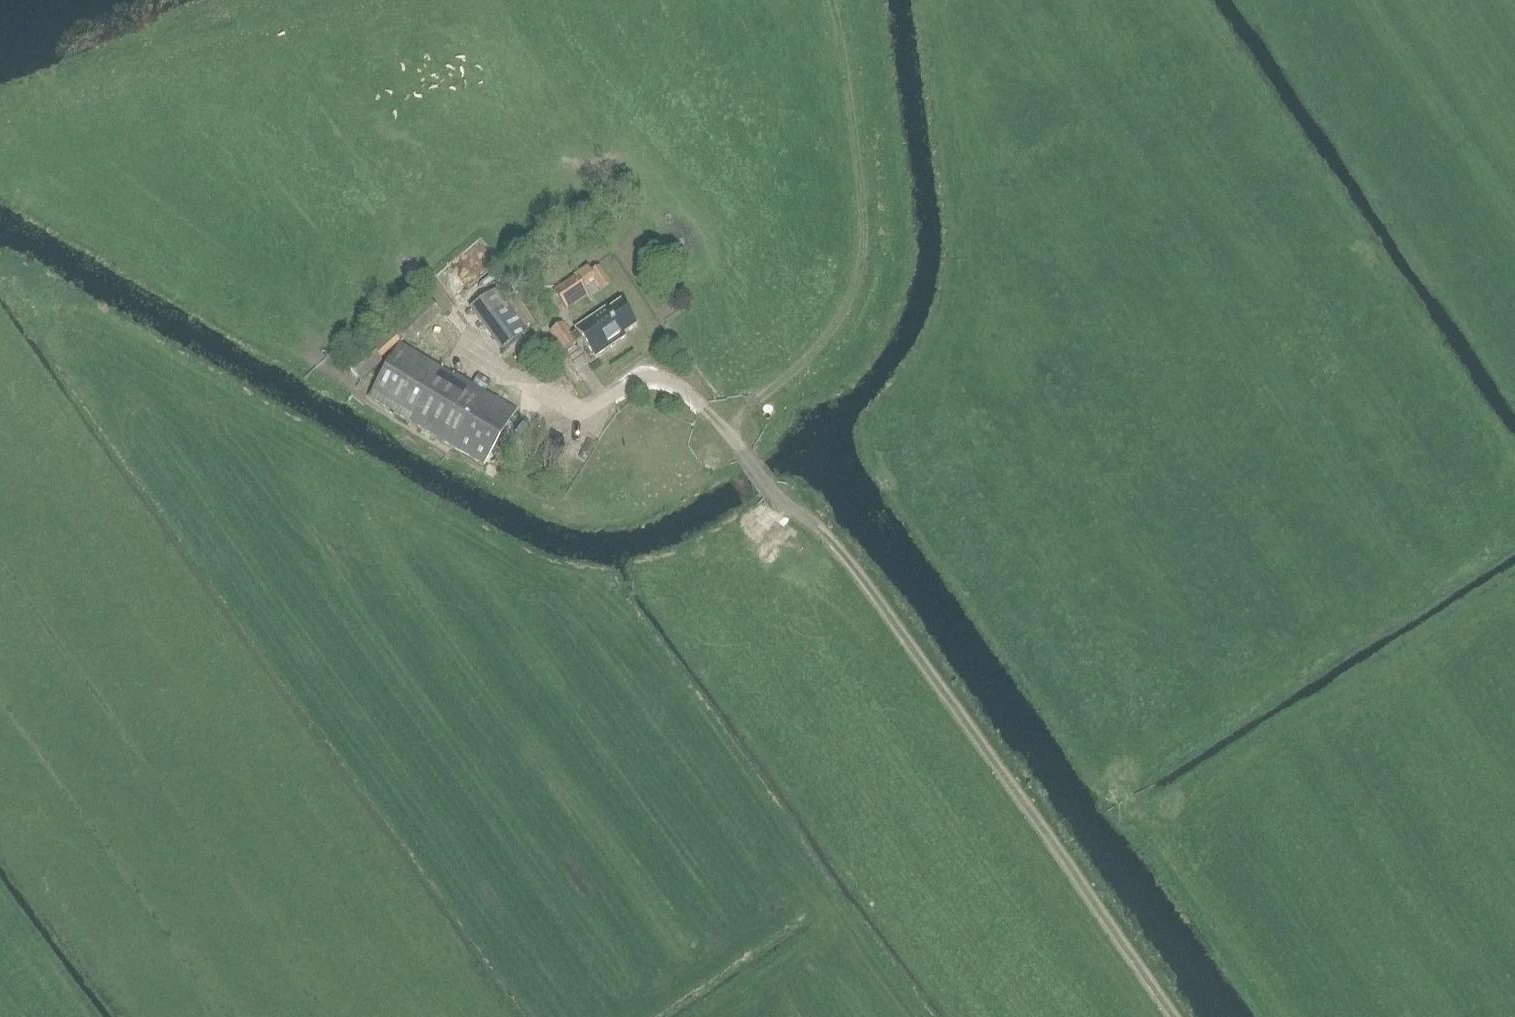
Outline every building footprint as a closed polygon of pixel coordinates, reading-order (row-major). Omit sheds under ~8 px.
[(576,274),(552,290),(562,305),(570,299),(574,305),(589,295),(576,274)] [(493,289),(471,305),(500,348),(523,332),(493,289)] [(406,344),(439,312),(423,296),(391,328),(406,344)] [(636,326),(621,303),(607,312),(606,309),(576,330),(595,358),(625,337),(623,335),(636,326)] [(562,324),(551,332),(564,351),(576,344),(562,324)] [(383,362),(379,358),(396,342),(384,329),(366,346),(367,348),(346,367),(360,382),(383,362)] [(516,410),(485,392),(490,383),(478,376),(473,386),(453,374),(452,376),(400,345),(369,398),(483,465),(516,410)]
